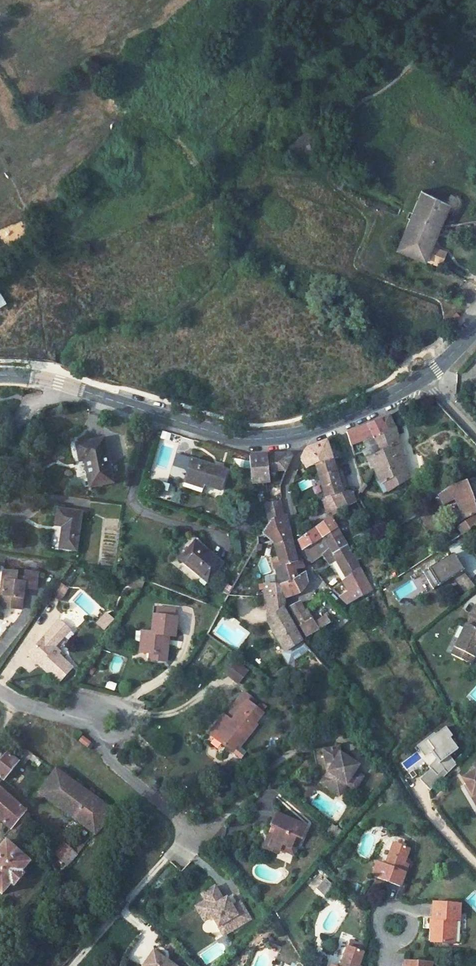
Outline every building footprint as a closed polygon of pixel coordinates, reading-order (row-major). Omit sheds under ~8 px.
[(422,191),(397,250),(425,262),(431,248),(441,226),(451,203),(422,191)] [(425,262),(439,268),(445,254),(431,248),(425,262)] [(3,289),(0,291),(0,308),(24,294),(17,281),(3,289)] [(458,312),(451,318),(455,323),(462,318),(458,312)] [(374,469),(377,474),(377,475),(378,478),(382,486),(385,485),(388,492),(408,479),(402,457),(404,456),(402,451),(400,451),(394,428),(388,416),(379,419),(390,447),(374,458),(369,461),(374,469)] [(364,443),(367,452),(374,458),(390,447),(379,419),(359,427),(364,443)] [(364,443),(359,427),(346,433),(351,447),(364,443)] [(80,449),(85,463),(89,462),(99,490),(120,483),(106,440),(80,449)] [(310,447),(314,462),(332,458),(327,440),(310,447)] [(307,465),(314,462),(310,447),(305,451),(302,455),(307,465)] [(374,458),(367,452),(363,453),(369,461),(374,458)] [(248,457),(252,486),(270,483),(269,472),(278,470),(285,472),(290,458),(289,454),(267,456),(249,458),(248,457)] [(332,458),(314,462),(324,493),(331,491),(345,485),(341,472),(339,472),(337,463),(334,464),(332,458)] [(192,459),(185,483),(204,489),(205,486),(222,491),(229,470),(192,459)] [(375,479),(382,496),(388,492),(385,485),(382,486),(378,478),(375,479)] [(452,486),(440,495),(445,506),(456,500),(461,513),(463,519),(475,511),(475,508),(475,507),(472,502),(475,501),(475,488),(466,479),(452,486)] [(353,496),(347,491),(345,485),(331,491),(337,508),(355,501),(353,496)] [(337,508),(331,491),(324,493),(330,510),(337,508)] [(267,503),(271,523),(264,536),(271,534),(285,530),(289,529),(286,515),(283,516),(280,501),(267,503)] [(65,509),(61,527),(67,528),(63,549),(80,552),(88,514),(65,509)] [(454,525),(463,519),(461,513),(450,519),(454,525)] [(326,514),(302,538),(299,541),(302,550),(313,544),(334,526),(334,525),(326,514)] [(457,527),(460,533),(474,524),(475,526),(475,515),(457,527)] [(323,554),(338,533),(334,525),(334,526),(313,544),(302,550),(310,561),(320,554),(322,556),(324,555),(323,554)] [(285,530),(271,534),(275,543),(288,538),(287,534),(285,530)] [(336,558),(348,575),(359,567),(352,553),(351,553),(338,533),(323,554),(324,555),(326,558),(328,562),(336,558)] [(275,543),(284,565),(278,568),(279,572),(292,567),(291,563),(296,561),(293,537),(288,538),(275,543)] [(193,545),(176,565),(206,590),(222,570),(193,545)] [(474,585),(460,568),(457,570),(453,563),(456,561),(451,553),(422,571),(432,587),(450,576),(464,593),(474,585)] [(348,575),(336,558),(328,562),(331,567),(334,566),(343,578),(348,575)] [(292,567),(279,572),(281,584),(293,578),(295,577),(293,572),(304,568),(300,559),(296,561),(291,563),(292,567)] [(349,590),(354,601),(367,592),(369,590),(369,588),(359,567),(348,575),(343,578),(349,590)] [(295,577),(293,578),(300,592),(308,581),(308,579),(306,572),(295,577)] [(5,592),(2,610),(18,613),(22,591),(32,593),(35,577),(24,576),(23,582),(17,581),(17,575),(4,573),(2,592),(5,592)] [(425,586),(422,577),(416,580),(419,589),(425,586)] [(293,578),(281,584),(285,597),(300,592),(293,578)] [(129,587),(140,593),(146,585),(134,580),(129,587)] [(267,598),(285,597),(281,584),(270,585),(265,585),(267,598)] [(56,585),(47,600),(57,607),(67,592),(56,585)] [(337,596),(346,605),(354,601),(349,590),(337,596)] [(285,597),(267,598),(269,610),(285,601),(285,597)] [(273,617),(285,607),(285,602),(285,601),(269,610),(273,617)] [(290,607),(295,616),(305,609),(300,601),(290,607)] [(452,654),(471,663),(475,653),(475,602),(452,654)] [(268,622),(285,652),(302,639),(285,610),(285,607),(273,617),(268,622)] [(314,622),(306,608),(305,609),(295,616),(307,635),(330,621),(329,618),(331,616),(329,613),(314,622)] [(106,612),(96,624),(105,631),(115,620),(106,612)] [(58,622),(31,655),(44,666),(41,668),(60,684),(73,669),(53,652),(56,650),(53,648),(68,631),(58,622)] [(142,642),(143,661),(156,661),(156,671),(166,671),(165,642),(172,643),(172,623),(147,623),(149,642),(142,642)] [(243,666),(236,661),(228,674),(234,678),(243,666)] [(249,670),(243,666),(234,678),(240,682),(249,670)] [(274,682),(281,673),(274,668),(266,676),(274,682)] [(115,691),(118,684),(108,681),(106,688),(115,691)] [(241,691),(211,738),(235,753),(240,745),(245,748),(260,724),(256,722),(261,712),(253,707),(257,700),(241,691)] [(456,764),(449,755),(458,748),(450,737),(452,736),(446,726),(435,734),(424,742),(430,751),(431,751),(436,757),(428,766),(430,768),(419,778),(430,789),(456,764)] [(430,751),(424,742),(435,734),(434,732),(416,745),(424,756),(430,751)] [(80,742),(87,748),(91,744),(84,737),(80,742)] [(320,774),(329,781),(326,785),(337,793),(345,782),(348,777),(357,784),(363,775),(354,768),(346,763),(350,757),(338,749),(336,743),(319,747),(324,768),(320,774)] [(245,748),(240,745),(235,753),(249,761),(253,754),(245,748)] [(308,747),(314,770),(324,768),(319,747),(319,745),(308,747)] [(0,757),(0,778),(3,781),(17,763),(3,753),(0,757)] [(346,763),(354,768),(358,763),(350,757),(346,763)] [(463,774),(466,781),(465,782),(475,803),(475,768),(463,774)] [(54,771),(31,799),(38,805),(42,798),(80,827),(93,836),(111,813),(54,771)] [(317,778),(326,785),(329,781),(320,774),(317,778)] [(345,782),(354,789),(357,784),(348,777),(345,782)] [(10,824),(15,817),(22,823),(28,816),(22,805),(0,787),(0,816),(10,824)] [(275,828),(268,847),(279,852),(281,848),(283,843),(293,847),(297,836),(303,838),(308,826),(276,814),(271,826),(275,828)] [(15,817),(10,824),(16,830),(22,823),(15,817)] [(275,828),(271,826),(262,848),(278,855),(279,852),(268,847),(275,828)] [(80,827),(64,847),(75,856),(93,836),(80,827)] [(340,835),(332,827),(328,832),(336,840),(340,835)] [(293,847),(283,843),(281,848),(298,854),(303,838),(297,836),(293,847)] [(0,845),(0,894),(2,895),(10,885),(14,889),(27,874),(23,871),(30,862),(4,841),(0,845)] [(370,875),(399,885),(407,861),(403,860),(407,846),(392,841),(384,863),(376,860),(370,875)] [(62,846),(52,858),(64,869),(75,856),(64,847),(62,846)] [(314,890),(323,898),(334,886),(325,878),(314,890)] [(239,913),(234,905),(228,896),(224,899),(217,886),(202,894),(206,900),(197,906),(201,913),(208,909),(212,916),(225,937),(253,918),(247,909),(239,913)] [(247,909),(242,900),(234,905),(239,913),(247,909)] [(459,901),(431,900),(430,941),(452,941),(453,919),(458,919),(459,901)] [(205,921),(212,916),(208,909),(201,913),(205,921)] [(357,965),(364,945),(349,939),(339,965),(357,965)] [(270,942),(269,950),(279,951),(280,943),(270,942)] [(153,952),(143,965),(174,965),(153,952)]
